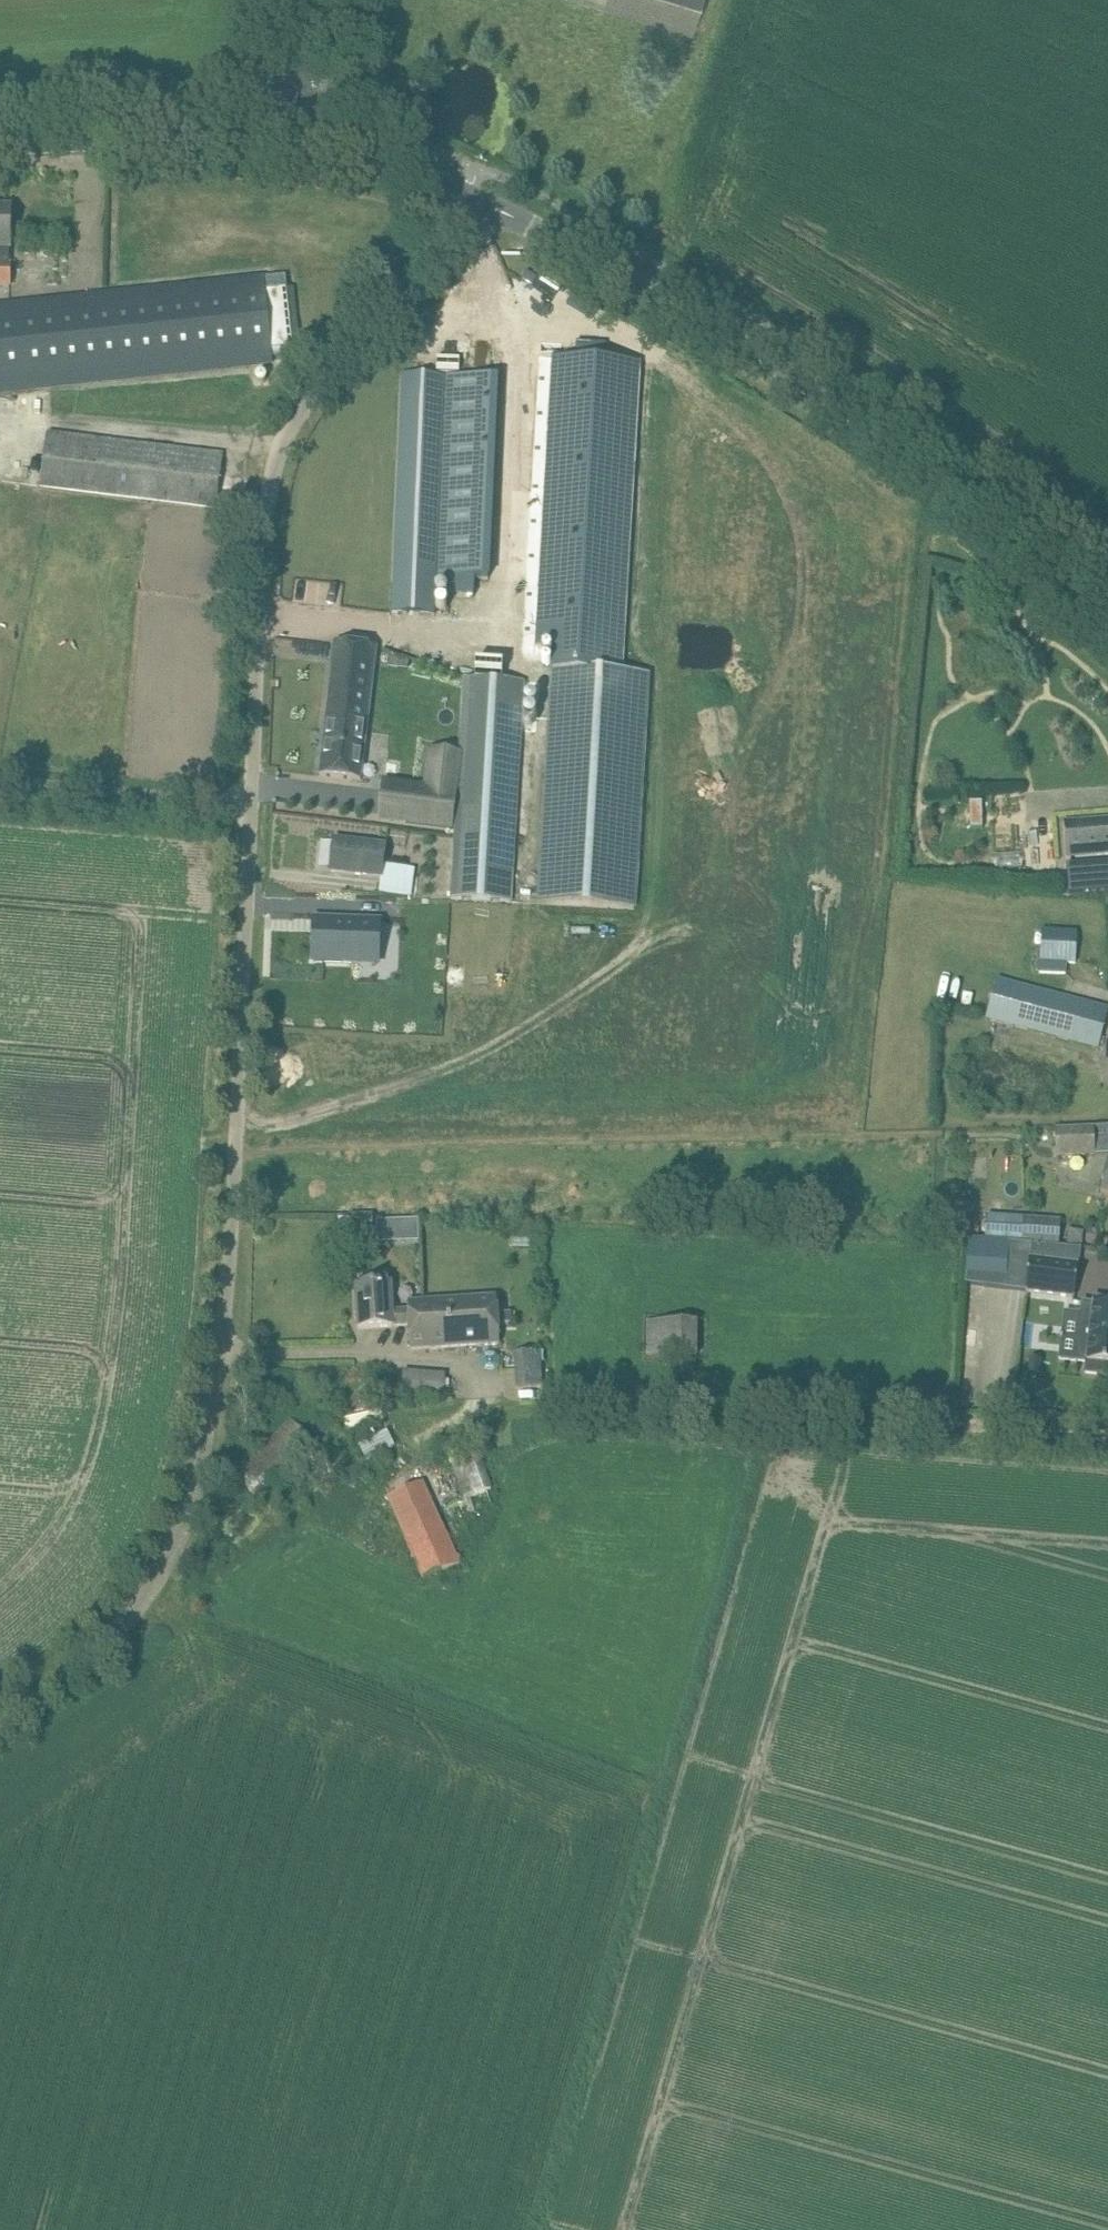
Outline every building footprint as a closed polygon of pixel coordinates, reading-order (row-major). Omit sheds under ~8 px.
[(693,34),(703,0),(582,0),(693,34)] [(10,264),(10,265),(33,266),(34,227),(11,226),(11,211),(11,207),(0,207),(0,263),(10,264)] [(9,285),(10,264),(0,263),(0,285),(9,285)] [(286,274),(0,304),(0,392),(273,362),(271,349),(292,347),(286,274)] [(640,361),(553,356),(536,645),(554,646),(539,903),(635,909),(650,673),(622,672),(640,361)] [(488,579),(497,377),(402,373),(392,613),(434,615),(436,577),(488,579)] [(359,476),(388,477),(389,423),(360,422),(359,476)] [(223,454),(47,431),(40,484),(216,507),(223,454)] [(377,647),(335,642),(320,775),(361,780),(377,647)] [(526,681),(464,677),(458,768),(457,786),(456,792),(449,898),(512,902),(526,681)] [(457,786),(458,768),(430,765),(427,788),(409,786),(405,821),(452,827),(456,792),(457,786)] [(1063,822),(1066,857),(1107,854),(1107,819),(1063,822)] [(385,845),(334,839),(331,871),(382,876),(385,845)] [(1094,863),(1069,864),(1070,881),(1095,880),(1094,863)] [(324,926),(316,926),(315,958),(361,959),(361,953),(380,954),(381,917),(324,916),(324,926)] [(1076,931),(1041,929),(1039,972),(1066,974),(1066,963),(1075,963),(1076,931)] [(996,978),(985,1019),(1097,1049),(1107,1008),(1107,1007),(996,978)] [(1093,1127),(1055,1129),(1056,1156),(1094,1154),(1093,1127)] [(372,1213),(348,1214),(349,1230),(373,1229),(372,1213)] [(987,1215),(986,1239),(1023,1242),(1025,1218),(987,1215)] [(1060,1220),(1025,1218),(1023,1242),(1058,1244),(1060,1220)] [(417,1219),(398,1219),(398,1242),(417,1241),(417,1219)] [(968,1241),(965,1284),(1026,1291),(1028,1277),(1030,1259),(1031,1246),(1008,1244),(968,1241)] [(1078,1264),(1030,1259),(1028,1277),(1026,1291),(1074,1296),(1078,1264)] [(379,1285),(357,1286),(359,1328),(409,1325),(408,1311),(391,1312),(390,1285),(379,1285)] [(420,1301),(408,1302),(408,1311),(409,1325),(411,1349),(424,1349),(499,1344),(498,1324),(512,1323),(511,1312),(497,1312),(496,1297),(420,1301)] [(1060,1358),(1076,1360),(1087,1362),(1085,1373),(1107,1375),(1107,1299),(1094,1297),(1093,1304),(1082,1302),(1081,1313),(1066,1311),(1060,1358)] [(697,1322),(648,1321),(647,1357),(697,1357),(697,1322)] [(544,1385),(542,1363),(541,1351),(514,1353),(517,1387),(544,1385)] [(445,1374),(404,1371),(401,1395),(444,1398),(445,1374)] [(390,1389),(374,1374),(328,1423),(345,1438),(390,1389)] [(476,1447),(451,1457),(459,1478),(467,1499),(487,1491),(492,1489),(484,1468),(476,1447)] [(459,1564),(423,1482),(388,1498),(424,1579),(459,1564)]
